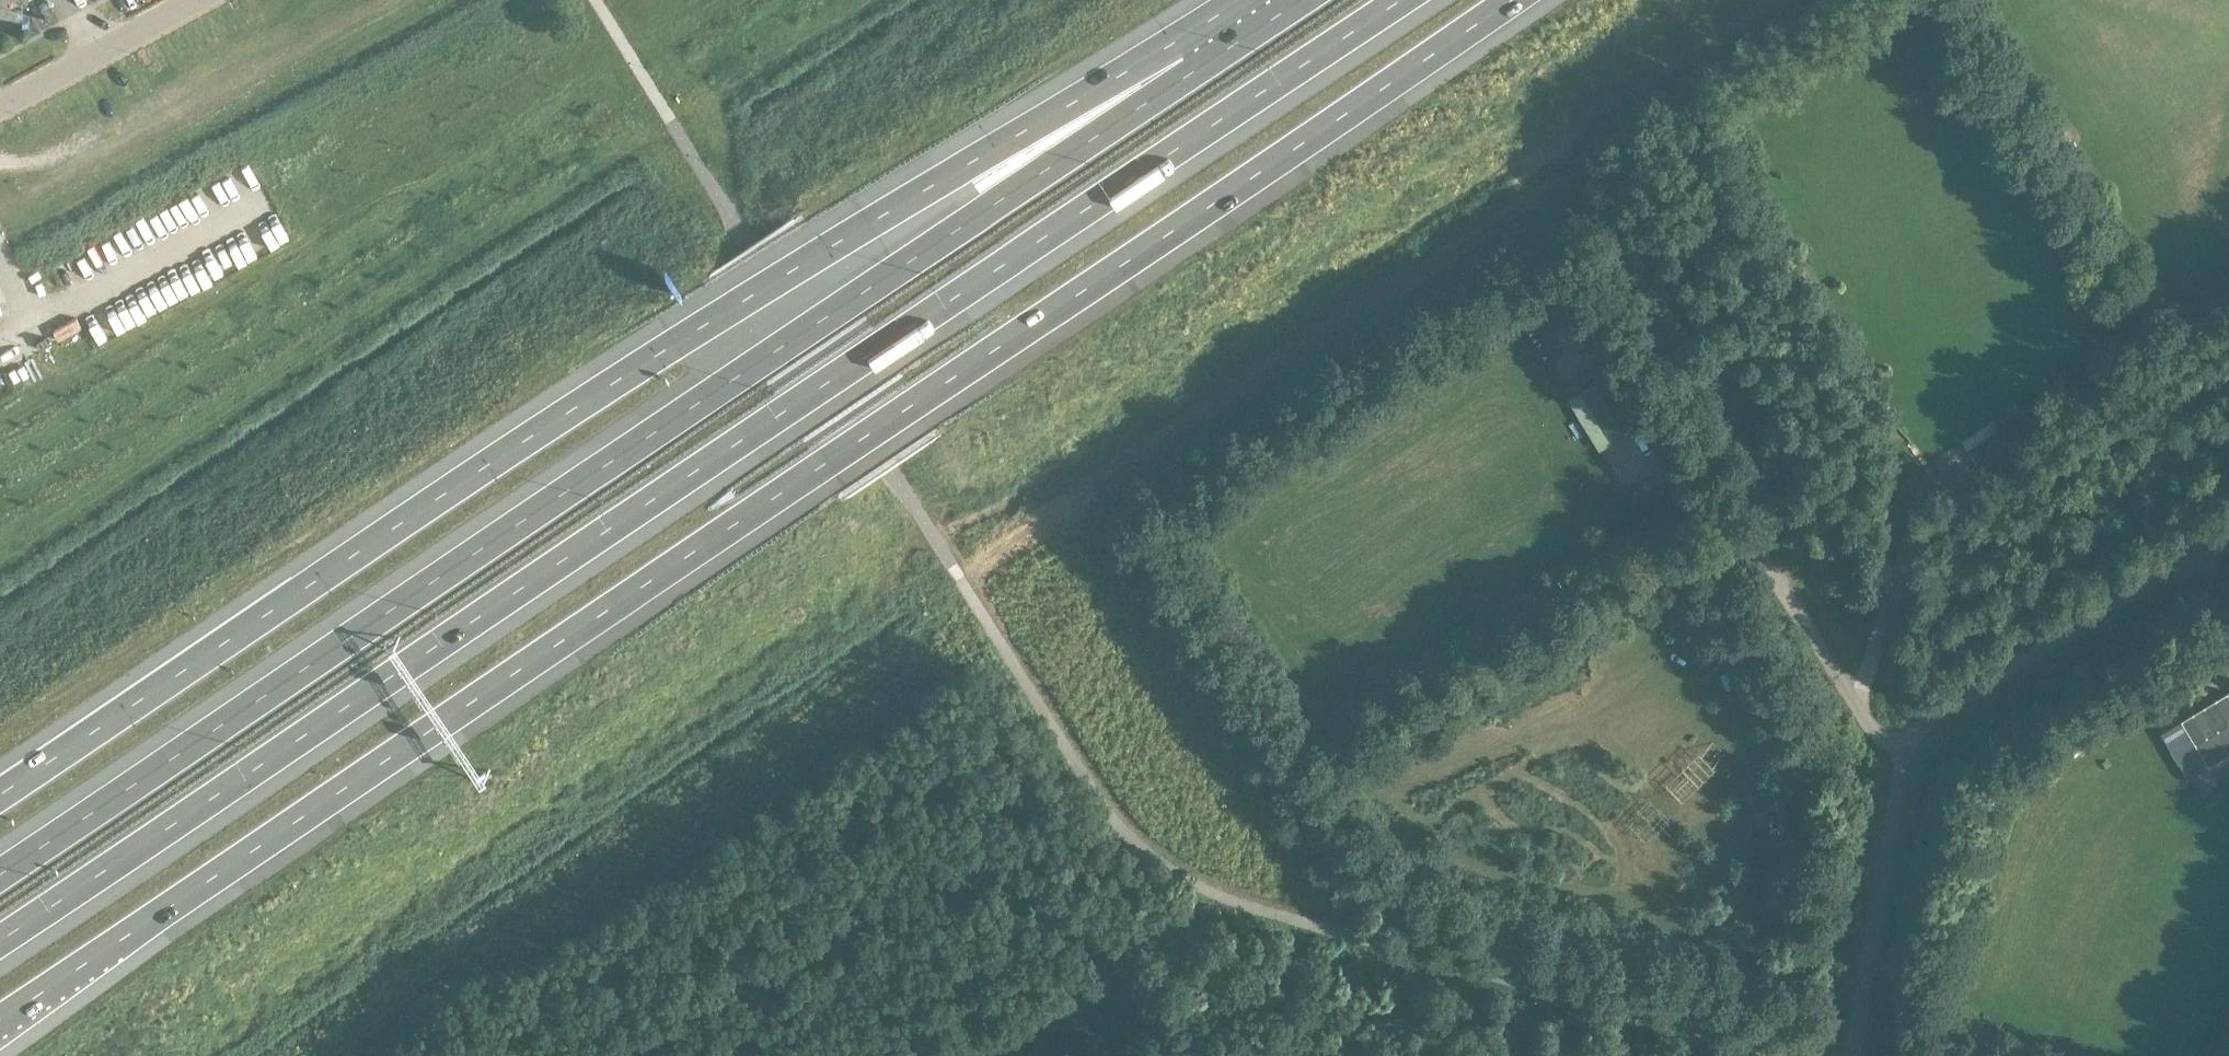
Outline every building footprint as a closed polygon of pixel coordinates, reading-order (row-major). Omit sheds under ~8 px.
[(1641,424),(1609,371),(1579,390),(1611,442),(1639,426),(1641,424)] [(2208,736),(2194,713),(2183,720),(2197,743),(2208,736)]
